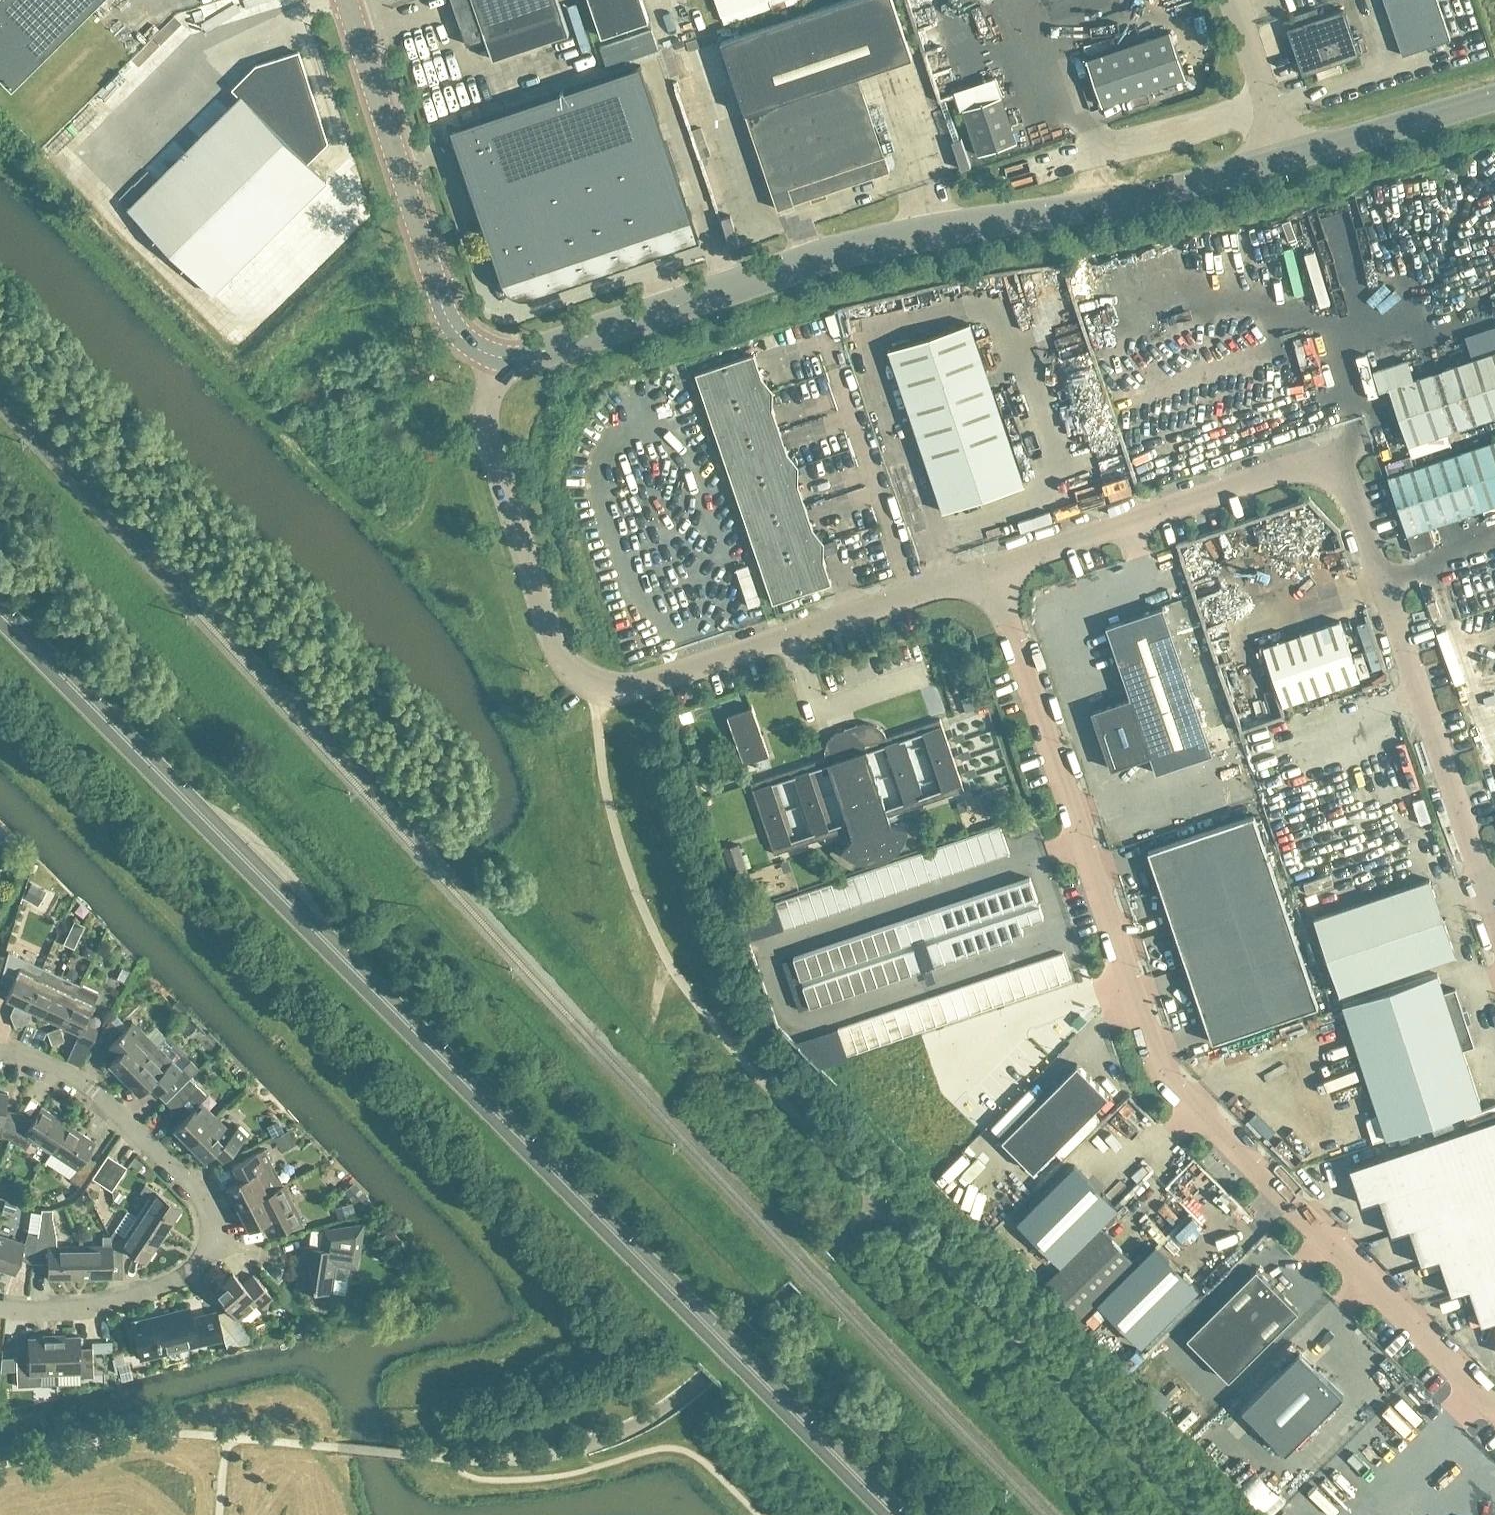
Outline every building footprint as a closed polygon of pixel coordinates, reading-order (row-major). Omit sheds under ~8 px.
[(10,89),(99,0),(0,0),(0,79),(10,89)] [(558,0),(473,0),(479,18),(461,24),(467,44),(486,37),(487,39),(494,61),(570,34),(563,13),(558,0)] [(642,0),(590,0),(602,35),(649,19),(642,0)] [(810,3),(809,0),(715,0),(721,25),(810,3)] [(858,74),(912,56),(893,0),(840,0),(721,40),(778,208),(890,170),(858,74)] [(919,39),(945,32),(943,22),(945,21),(943,13),(931,16),(928,4),(932,3),(931,0),(908,0),(919,39)] [(1438,0),(1384,0),(1402,54),(1434,44),(1451,38),(1438,0)] [(1316,7),(1294,14),(1298,25),(1320,17),(1316,7)] [(1360,54),(1344,9),(1288,28),(1303,73),(1360,54)] [(1169,32),(1089,60),(1104,104),(1185,77),(1169,32)] [(213,293),(327,180),(308,161),(327,142),(299,51),(256,65),(234,87),(242,95),(236,100),(129,208),(213,293)] [(692,217),(641,64),(490,115),(451,129),(502,281),(554,264),(629,239),(692,217)] [(234,87),(228,92),(236,100),(242,95),(234,87)] [(1017,141),(1001,96),(963,108),(979,154),(1017,141)] [(1024,484),(970,323),(889,350),(943,510),(1024,484)] [(1414,379),(1407,360),(1373,371),(1380,390),(1389,387),(1408,444),(1494,415),(1494,351),(1414,379)] [(767,392),(754,353),(696,373),(709,411),(767,392)] [(780,430),(767,392),(709,411),(722,449),(780,430)] [(793,468),(780,430),(722,449),(734,487),(793,468)] [(1464,451),(1388,476),(1407,533),(1414,552),(1435,545),(1429,526),(1483,508),(1494,504),(1494,440),(1464,451)] [(1410,455),(1386,463),(1389,474),(1414,466),(1410,455)] [(806,506),(793,468),(734,487),(747,525),(806,506)] [(819,544),(806,506),(747,525),(760,563),(819,544)] [(1231,531),(1179,546),(1188,576),(1246,559),(1243,550),(1237,552),(1231,531)] [(832,582),(819,544),(760,563),(773,602),(832,582)] [(747,562),(735,566),(748,604),(759,600),(747,562)] [(1093,711),(1112,767),(1150,754),(1156,772),(1213,753),(1163,606),(1106,625),(1131,699),(1093,711)] [(1340,620),(1263,646),(1283,704),(1359,679),(1340,620)] [(971,694),(962,698),(966,711),(975,708),(971,694)] [(769,755),(760,728),(752,704),(751,704),(752,707),(729,714),(728,712),(727,712),(734,734),(737,741),(744,764),(753,761),(755,760),(767,756),(769,755)] [(962,783),(940,718),(887,736),(886,734),(884,731),(882,729),(880,727),(877,725),(873,723),(869,723),(866,723),(862,723),(842,730),(841,731),(840,731),(838,731),(837,732),(836,732),(835,733),(834,734),(833,735),(832,736),(831,736),(830,737),(829,739),(828,740),(828,741),(827,742),(827,743),(826,744),(826,745),(826,747),(825,748),(825,749),(825,751),(825,752),(826,754),(826,755),(826,756),(804,764),(751,782),(775,854),(850,828),(853,835),(853,837),(843,849),(842,850),(844,852),(846,853),(849,855),(851,856),(856,858),(859,859),(862,860),(867,861),(869,861),(870,861),(871,861),(874,861),(877,860),(879,859),(882,859),(885,858),(887,856),(891,854),(893,853),(896,851),(898,849),(899,847),(901,845),(903,842),(905,838),(906,836),(907,833),(908,829),(909,826),(909,822),(908,822),(907,825),(907,828),(892,824),(889,815),(964,790),(962,783)] [(767,756),(755,760),(757,768),(770,764),(767,756)] [(1422,796),(1411,800),(1420,823),(1430,820),(1422,796)] [(1213,1040),(1318,1005),(1254,813),(1148,849),(1213,1040)] [(1001,826),(775,902),(784,929),(1010,853),(1001,826)] [(748,870),(739,843),(723,848),(732,876),(748,870)] [(1030,877),(794,956),(801,979),(1038,899),(1030,877)] [(1455,954),(1430,879),(1314,918),(1340,993),(1455,954)] [(31,880),(23,894),(35,900),(43,886),(31,880)] [(1038,899),(801,979),(803,983),(915,945),(926,941),(1039,903),(1038,899)] [(1039,903),(926,941),(934,964),(1013,938),(1013,936),(1024,932),(1021,924),(1044,917),(1039,903)] [(74,946),(85,923),(75,918),(64,941),(74,946)] [(915,945),(803,983),(810,1006),(923,968),(915,945)] [(86,948),(84,954),(92,957),(95,949),(90,946),(86,948)] [(23,1009),(24,1005),(42,966),(8,950),(0,978),(0,980),(11,985),(5,996),(16,1002),(10,1014),(23,1009)] [(1066,952),(838,1028),(847,1054),(1075,978),(1066,952)] [(23,1009),(25,1015),(27,1022),(33,1009),(43,1014),(61,975),(42,966),(24,1005),(23,1009)] [(1475,1045),(1467,1023),(1463,1010),(1456,988),(1444,992),(1438,973),(1343,1005),(1387,1138),(1482,1106),(1463,1049),(1475,1045)] [(61,1023),(80,983),(61,975),(43,1014),(61,1023)] [(98,1027),(85,1021),(99,992),(80,983),(61,1023),(80,1031),(76,1040),(89,1046),(98,1027)] [(25,1015),(23,1009),(10,1014),(12,1020),(25,1015)] [(1079,1013),(1071,1022),(1078,1029),(1087,1020),(1079,1013)] [(15,1026),(27,1022),(25,1015),(12,1020),(15,1026)] [(100,1034),(109,1043),(109,1044),(118,1053),(108,1062),(124,1078),(157,1045),(133,1020),(122,1030),(110,1018),(100,1034)] [(47,1031),(49,1037),(62,1032),(60,1026),(47,1031)] [(64,1039),(62,1032),(49,1037),(52,1043),(64,1039)] [(172,1060),(157,1045),(124,1078),(139,1093),(148,1084),(165,1101),(192,1074),(184,1066),(181,1069),(172,1060)] [(1109,1095),(1077,1063),(1002,1139),(1034,1170),(1109,1095)] [(216,1116),(201,1101),(207,1095),(189,1078),(166,1101),(183,1119),(173,1128),(189,1143),(216,1116)] [(0,1091),(0,1136),(9,1140),(20,1111),(5,1109),(8,1093),(0,1091)] [(51,1151),(68,1124),(42,1106),(33,1120),(20,1111),(9,1140),(26,1148),(32,1139),(51,1151)] [(222,1158),(246,1135),(237,1126),(231,1132),(216,1116),(189,1143),(204,1159),(214,1150),(222,1158)] [(1379,1198),(1392,1234),(1409,1228),(1422,1264),(1439,1258),(1451,1294),(1469,1288),(1481,1324),(1494,1319),(1494,1321),(1494,1117),(1349,1166),(1362,1204),(1379,1198)] [(273,1135),(284,1129),(279,1120),(269,1126),(273,1135)] [(80,1184),(95,1161),(86,1155),(95,1141),(68,1124),(51,1151),(77,1168),(71,1178),(80,1184)] [(283,1184),(264,1148),(232,1165),(239,1179),(226,1185),(237,1207),(283,1184)] [(92,1177),(102,1184),(117,1160),(107,1154),(92,1177)] [(127,1167),(117,1160),(102,1184),(111,1190),(127,1167)] [(1075,1164),(1018,1220),(1061,1263),(1117,1207),(1075,1164)] [(182,1208),(145,1184),(140,1191),(149,1197),(137,1216),(164,1234),(182,1208)] [(304,1224),(294,1205),(283,1184),(237,1207),(248,1229),(262,1222),(269,1237),(304,1224)] [(364,1191),(354,1201),(365,1213),(376,1203),(364,1191)] [(14,1212),(17,1202),(5,1198),(2,1208),(14,1212)] [(351,1201),(335,1205),(339,1218),(355,1214),(351,1201)] [(80,1278),(79,1245),(56,1246),(56,1234),(52,1215),(52,1208),(40,1208),(37,1234),(33,1262),(47,1262),(48,1278),(80,1278)] [(123,1277),(122,1250),(120,1250),(120,1247),(121,1244),(147,1261),(164,1234),(137,1216),(125,1235),(114,1228),(110,1235),(102,1235),(102,1245),(79,1245),(80,1278),(123,1277)] [(356,1266),(362,1224),(324,1229),(321,1247),(303,1245),(297,1286),(329,1291),(334,1262),(356,1266)] [(392,1227),(382,1234),(392,1245),(401,1238),(392,1227)] [(1079,1317),(1135,1261),(1101,1227),(1045,1283),(1079,1317)] [(37,1234),(28,1232),(24,1242),(0,1234),(0,1269),(15,1273),(20,1258),(33,1262),(37,1234)] [(1156,1245),(1099,1301),(1141,1344),(1198,1288),(1156,1245)] [(1257,1267),(1187,1336),(1229,1378),(1299,1309),(1257,1267)] [(262,1307),(273,1297),(253,1274),(242,1283),(232,1271),(213,1289),(237,1317),(257,1300),(262,1307)] [(223,1337),(216,1311),(192,1317),(190,1307),(140,1320),(142,1330),(134,1332),(141,1358),(162,1352),(161,1348),(194,1340),(195,1344),(223,1337)] [(594,1328),(590,1314),(576,1318),(579,1332),(594,1328)] [(5,1331),(7,1349),(21,1348),(19,1330),(5,1331)] [(94,1376),(92,1346),(80,1347),(79,1335),(54,1336),(55,1372),(81,1371),(81,1376),(94,1376)] [(55,1372),(54,1336),(28,1337),(29,1356),(16,1356),(17,1386),(41,1385),(40,1373),(55,1372)] [(122,1350),(113,1353),(116,1365),(126,1362),(122,1350)] [(1242,1409),(1286,1453),(1344,1395),(1300,1351),(1242,1409)]
